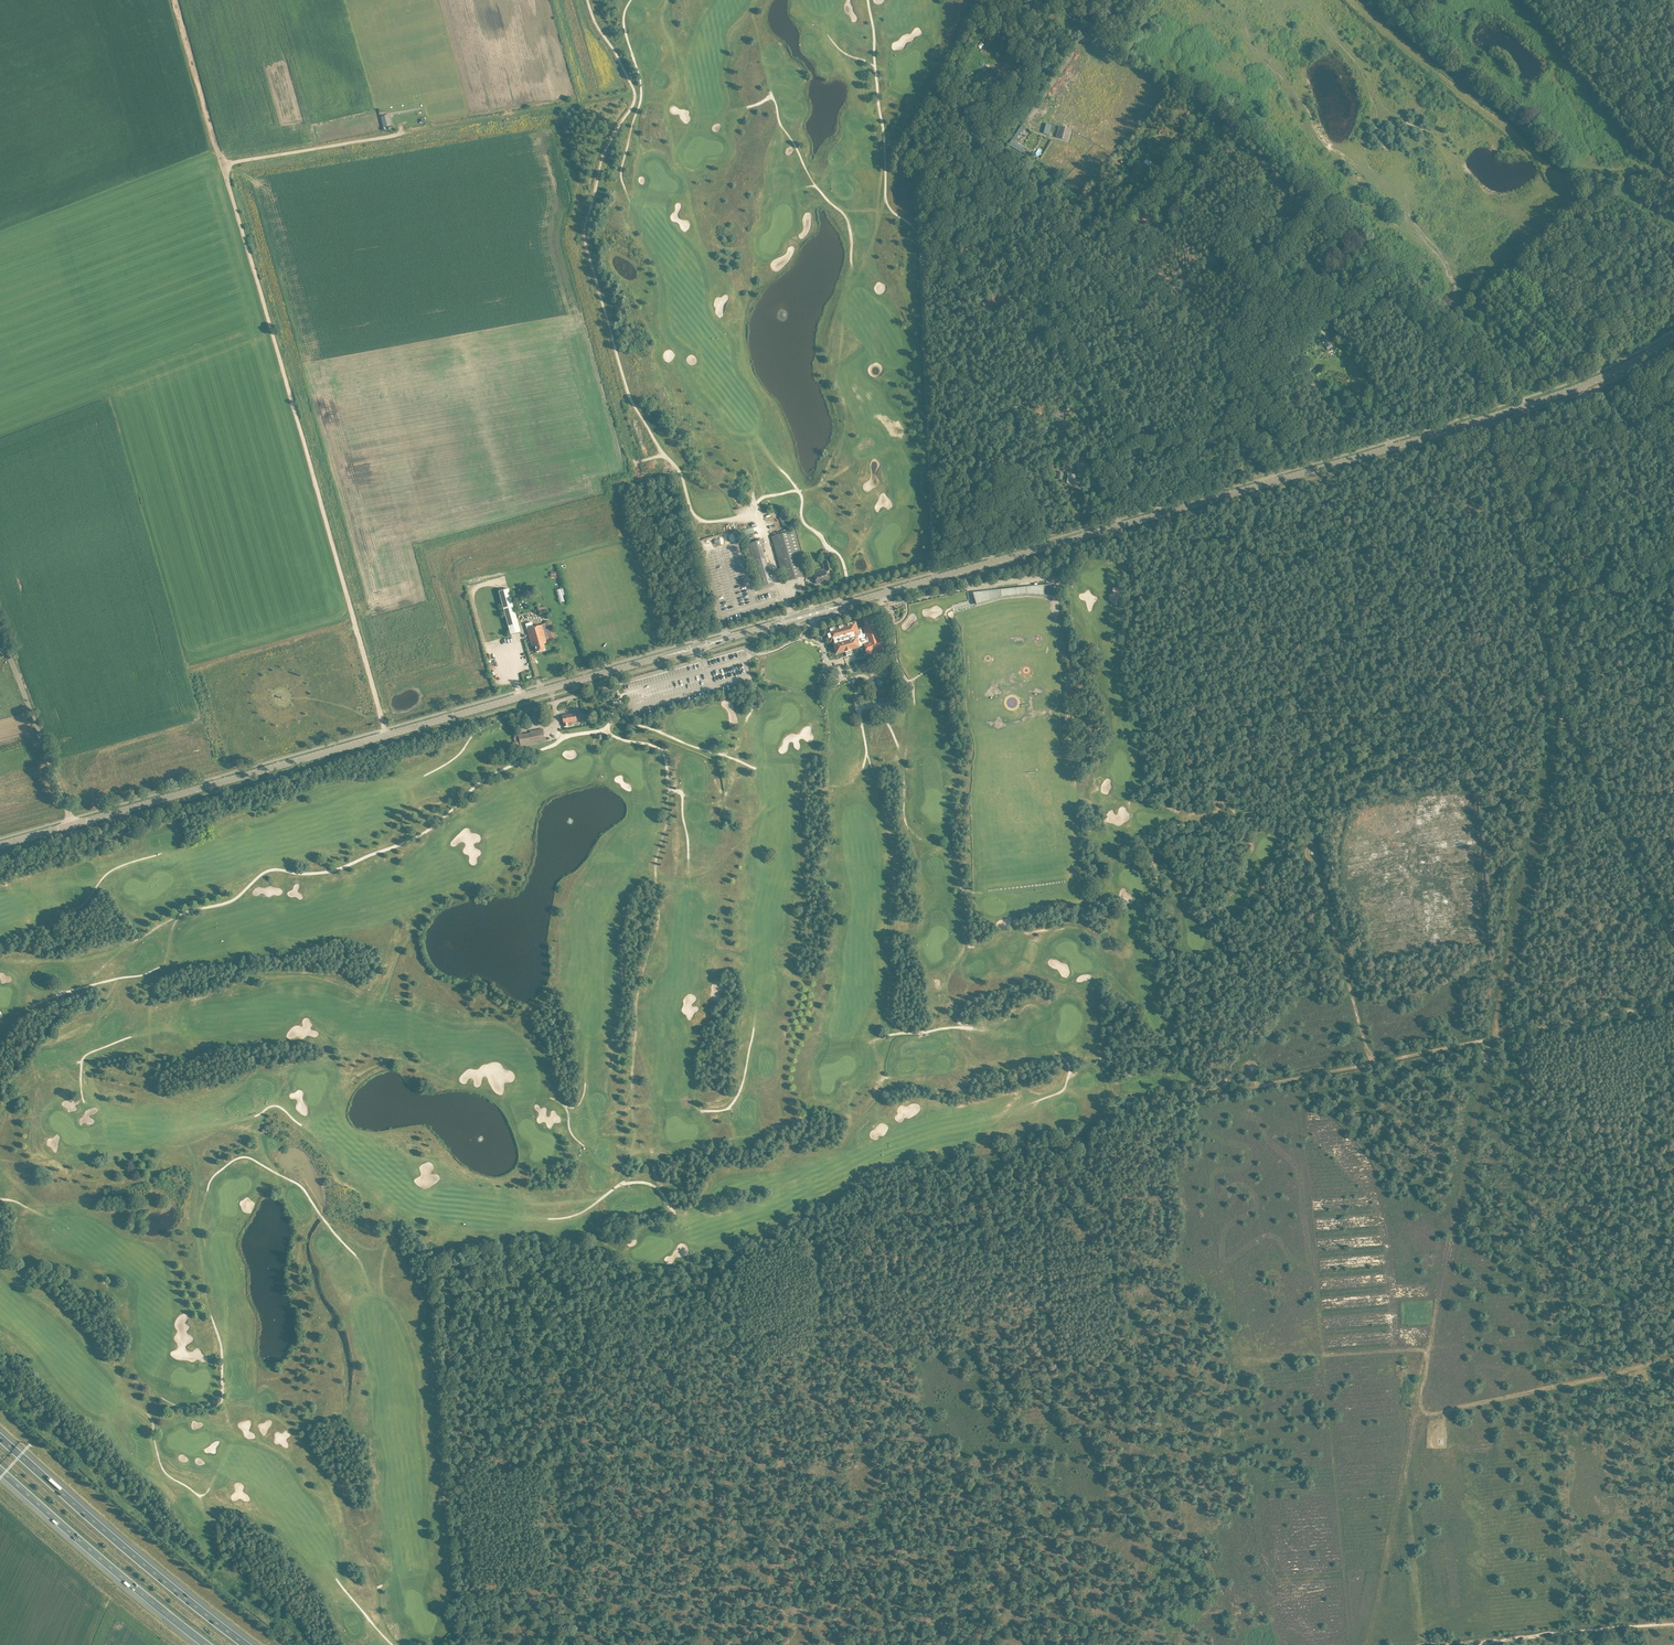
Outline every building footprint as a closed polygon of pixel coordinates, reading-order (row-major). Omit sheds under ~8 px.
[(997,73),(991,68),(988,73),(994,78),(997,73)] [(381,119),(384,127),(391,125),(389,117),(381,119)] [(1047,123),(1044,133),(1050,135),(1053,125),(1047,123)] [(1071,130),(1060,127),(1058,131),(1057,137),(1068,140),(1071,130)] [(1024,148),(1014,142),(1013,141),(1016,138),(1014,137),(1008,145),(1021,152),(1024,148)] [(1323,343),(1324,343),(1326,346),(1331,343),(1326,336),(1321,339),(1323,343)] [(1375,336),(1371,338),(1372,340),(1371,341),(1372,341),(1373,343),(1371,344),(1372,347),(1381,342),(1380,339),(1377,341),(1375,336)] [(1232,389),(1236,385),(1231,380),(1227,384),(1232,389)] [(1064,416),(1056,413),(1053,418),(1061,421),(1064,416)] [(1256,427),(1259,431),(1266,427),(1263,423),(1256,427)] [(1074,484),(1075,475),(1068,474),(1068,479),(1067,479),(1067,480),(1067,483),(1074,484)] [(743,530),(744,535),(756,532),(755,527),(743,530)] [(772,537),(785,582),(807,575),(795,531),(772,537)] [(755,573),(758,587),(772,583),(763,549),(765,548),(762,540),(747,544),(755,573)] [(814,575),(817,584),(828,580),(826,571),(814,575)] [(1053,585),(973,594),(975,606),(980,605),(989,602),(1001,599),(1006,599),(1014,598),(1027,596),(1031,596),(1039,597),(1048,598),(1052,598),(1053,585)] [(521,633),(509,589),(499,592),(511,635),(521,633)] [(968,592),(951,594),(952,602),(969,600),(968,592)] [(867,654),(888,649),(886,643),(884,643),(883,637),(879,638),(875,624),(873,624),(871,616),(863,618),(865,627),(863,627),(867,638),(864,639),(861,628),(858,629),(856,622),(826,630),(830,643),(834,642),(835,644),(834,644),(837,654),(843,652),(844,653),(846,652),(847,656),(851,655),(850,651),(852,650),(852,649),(859,648),(859,647),(865,646),(867,654)] [(545,623),(541,624),(542,625),(545,637),(547,643),(556,640),(550,621),(545,623)] [(532,622),(526,624),(531,641),(532,647),(535,646),(544,644),(547,643),(545,637),(542,625),(533,628),(532,622)] [(544,644),(535,646),(537,652),(546,650),(544,644)] [(874,718),(874,716),(878,715),(877,708),(873,708),(864,709),(865,719),(874,718)] [(577,721),(575,713),(562,716),(564,723),(564,727),(568,726),(568,723),(577,721)] [(521,747),(533,744),(545,742),(543,729),(530,732),(531,733),(519,736),(521,747)]
